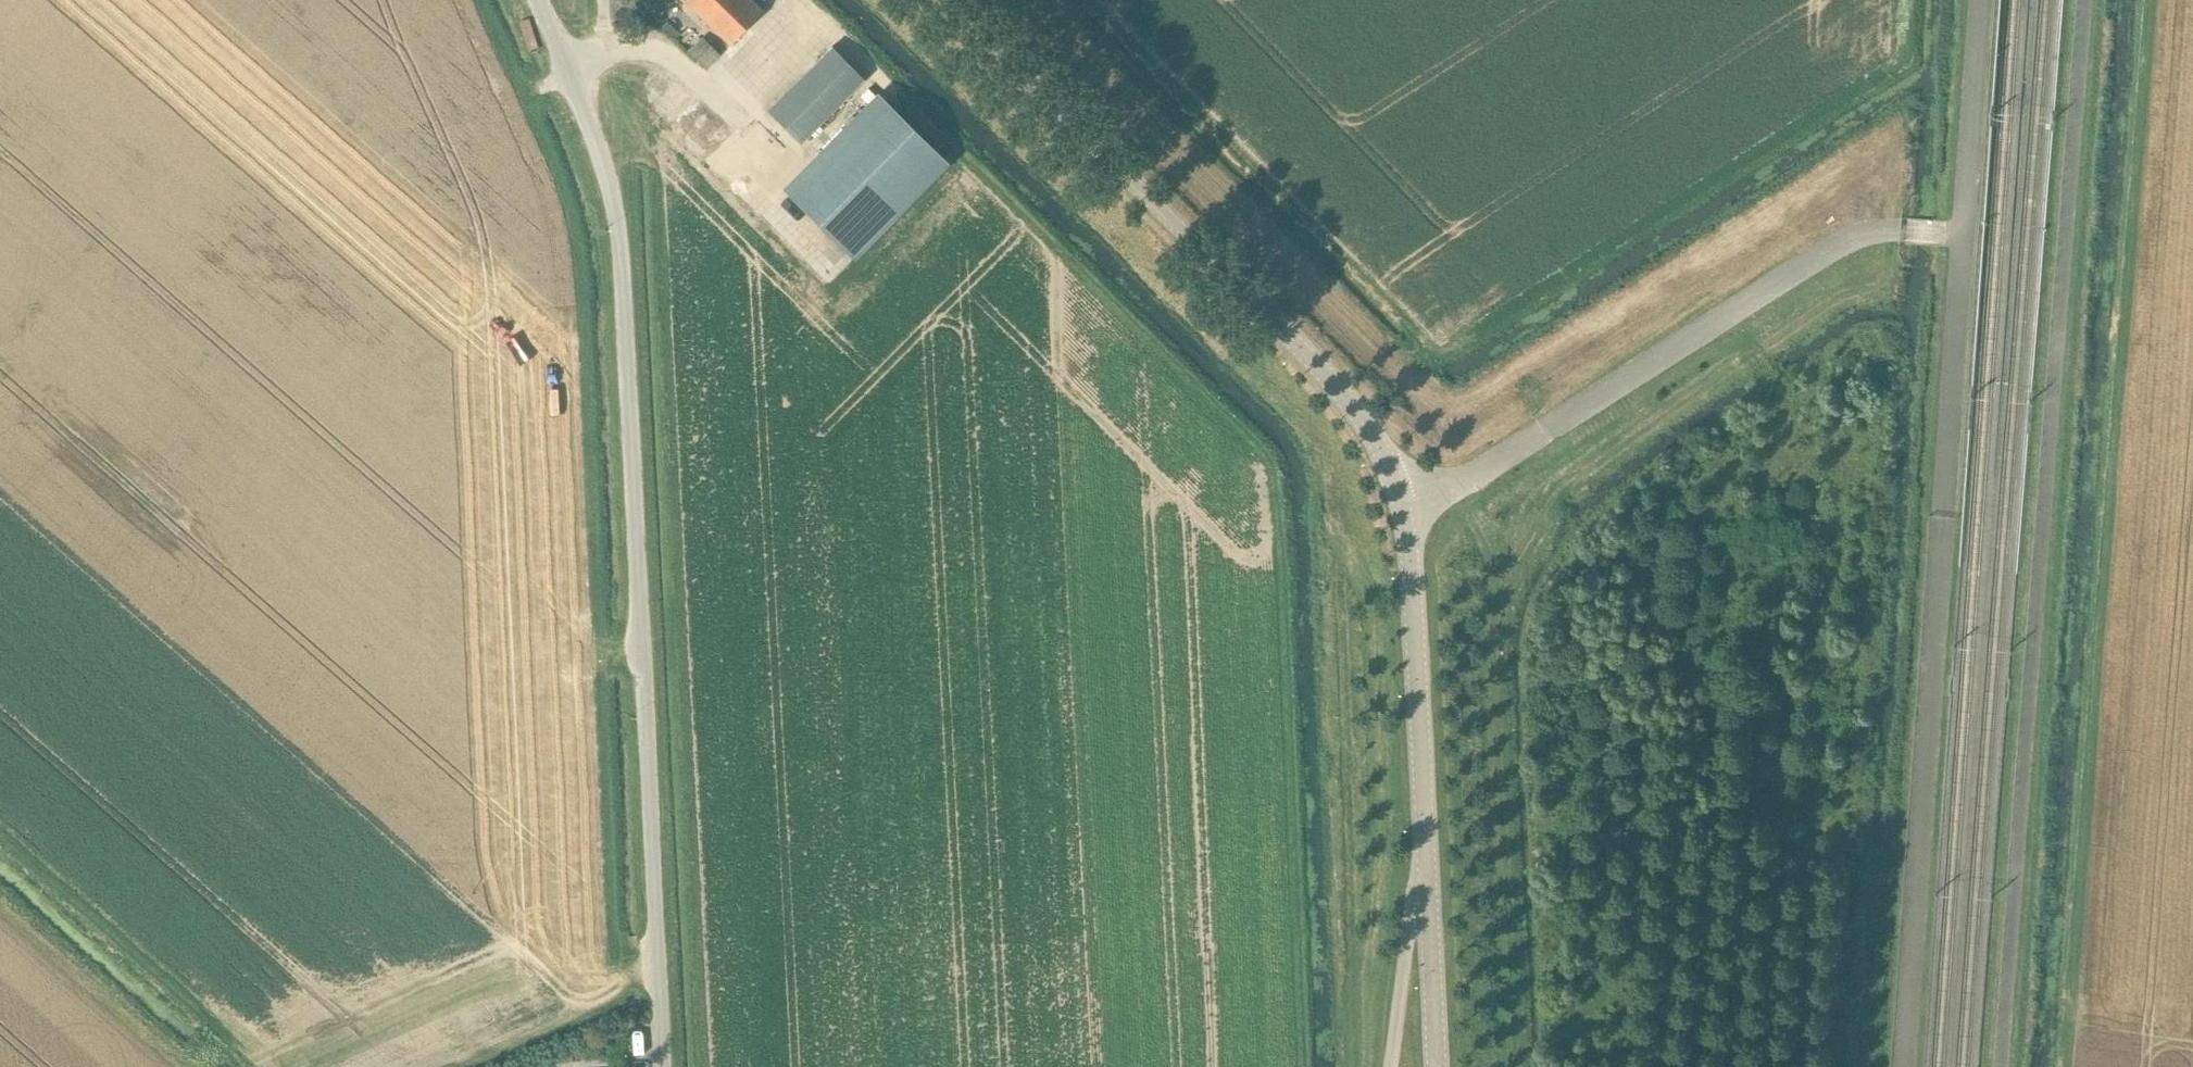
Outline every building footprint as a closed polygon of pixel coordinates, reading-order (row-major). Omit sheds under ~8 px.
[(729,43),(762,11),(751,0),(686,0),(729,43)] [(702,36),(688,51),(706,69),(721,55),(702,36)] [(801,142),(864,78),(831,46),(768,110),(801,142)] [(945,163),(874,94),(780,190),(852,259),(945,163)]
